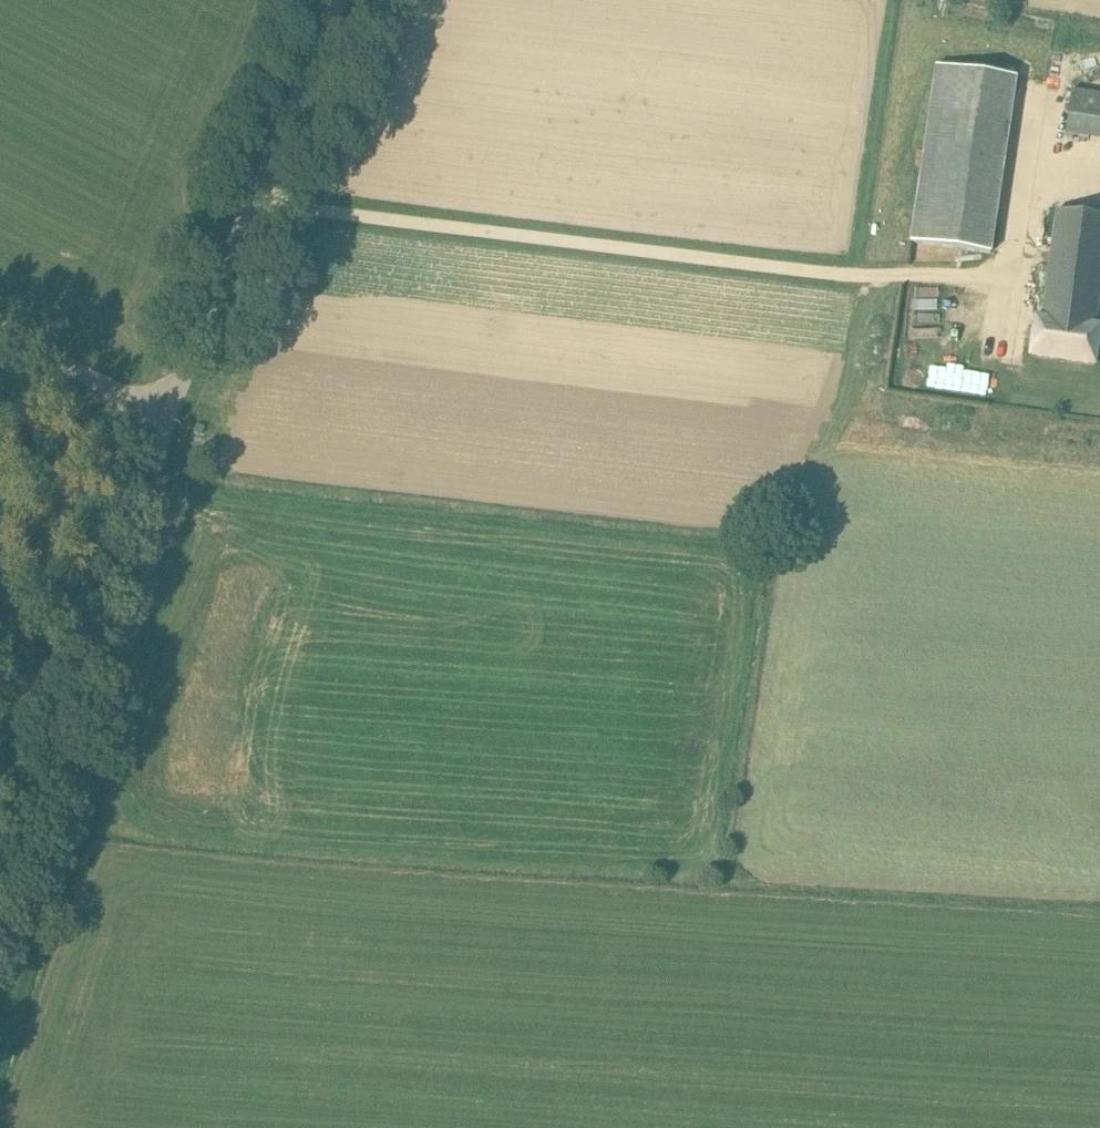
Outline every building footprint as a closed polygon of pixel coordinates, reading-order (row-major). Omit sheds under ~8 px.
[(938,65),(912,241),(992,253),(1018,77),(938,65)] [(1074,90),(1066,135),(1099,140),(1099,94),(1074,90)] [(1037,317),(1031,356),(1096,365),(1099,335),(1099,326),(1096,325),(1099,301),(1099,214),(1057,208),(1042,317),(1037,317)]
